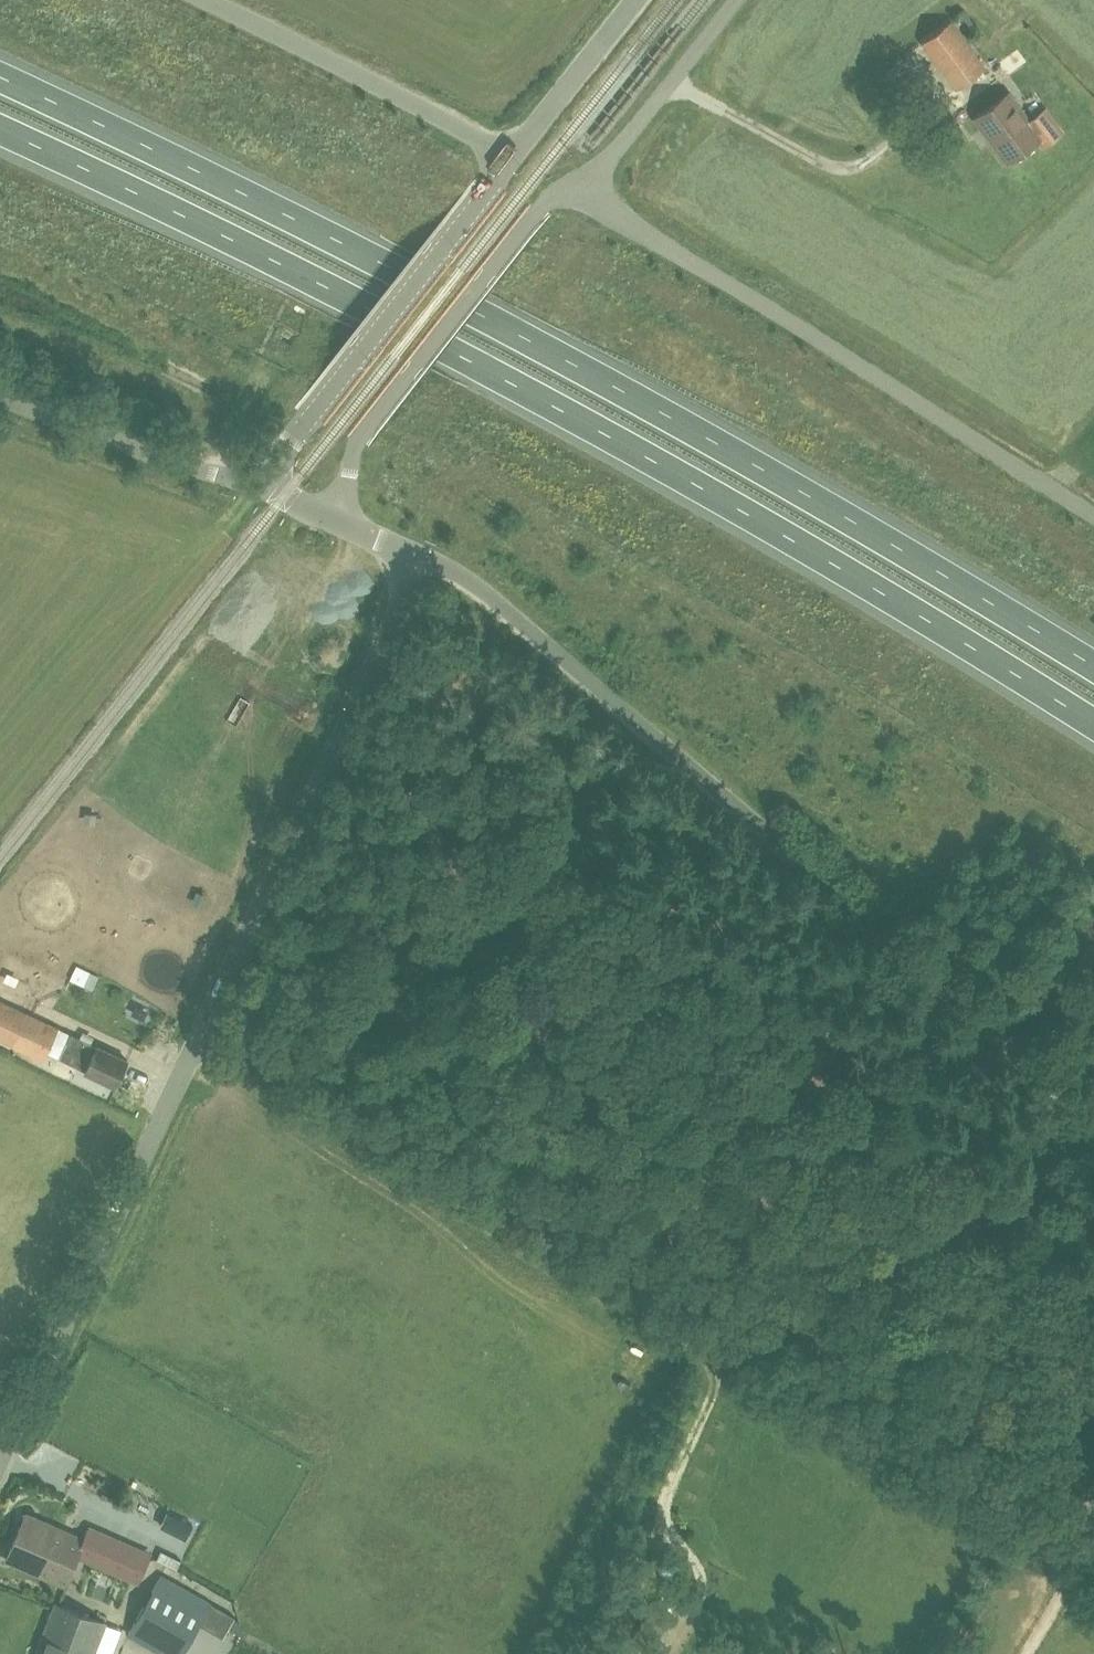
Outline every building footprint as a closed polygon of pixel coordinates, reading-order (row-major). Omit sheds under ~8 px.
[(950,24),(949,24),(922,44),(956,90),(984,70),(950,24)] [(1041,149),(1062,133),(1045,109),(1028,121),(1008,94),(973,119),(1006,164),(1036,142),(1041,149)] [(59,1027),(0,1000),(0,1041),(43,1061),(59,1027)] [(116,1085),(128,1061),(71,1034),(64,1049),(89,1061),(85,1071),(116,1085)] [(90,1528),(84,1539),(26,1514),(7,1559),(65,1584),(78,1554),(139,1581),(151,1554),(90,1528)] [(212,1603),(162,1575),(128,1634),(163,1653),(183,1653),(212,1603)] [(663,1630),(674,1610),(654,1598),(642,1617),(623,1653),(648,1653),(663,1630)] [(106,1621),(57,1602),(43,1638),(36,1653),(93,1653),(106,1621)]
